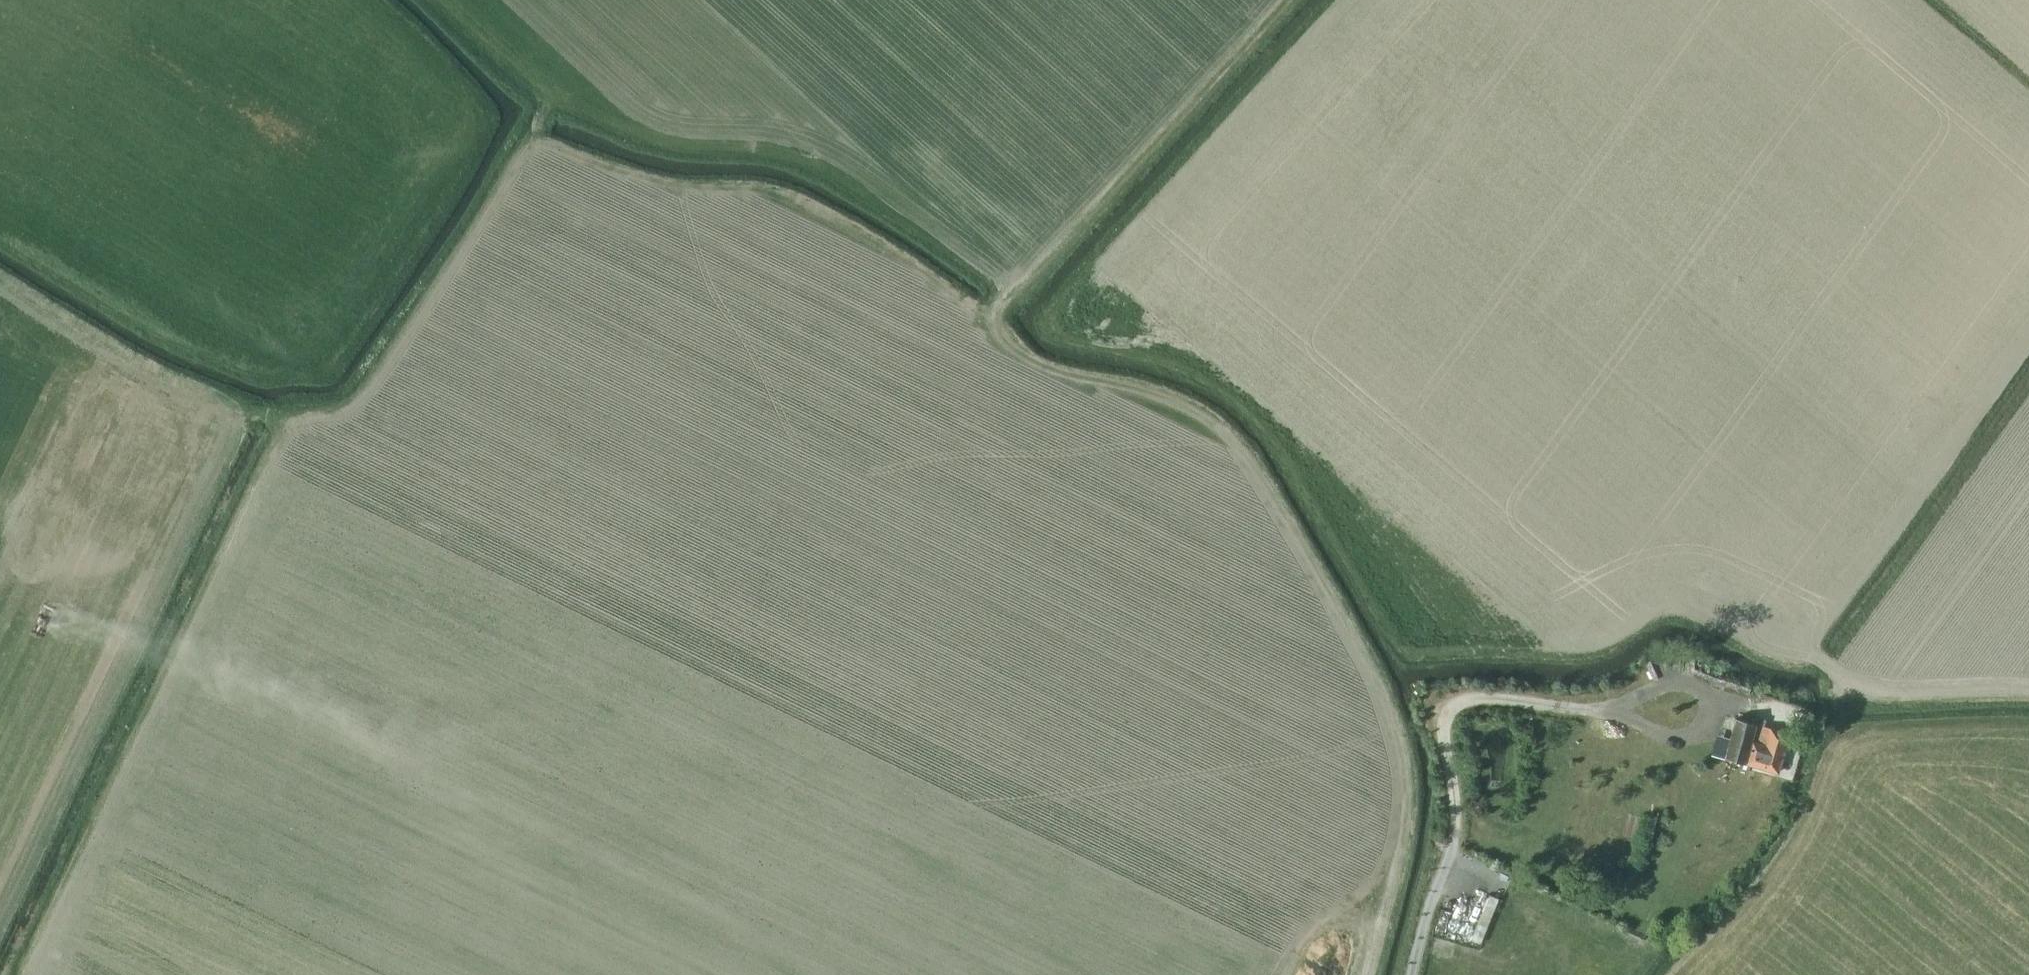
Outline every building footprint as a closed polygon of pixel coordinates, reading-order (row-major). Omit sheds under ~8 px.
[(1750,764),(1778,771),(1783,750),(1788,751),(1792,735),(1762,727),(1764,720),(1754,718),(1753,723),(1734,718),(1724,757),(1741,762),(1739,767),(1748,770),(1750,764)]
